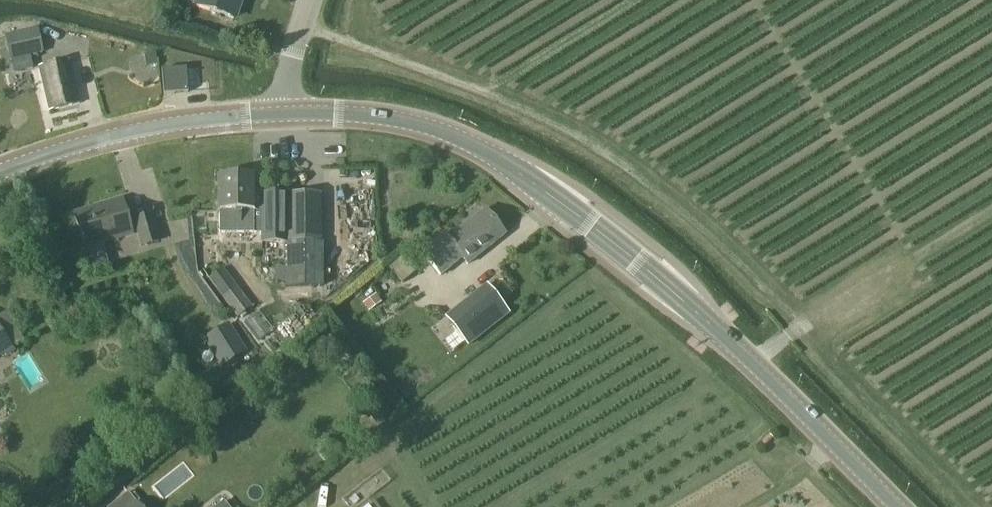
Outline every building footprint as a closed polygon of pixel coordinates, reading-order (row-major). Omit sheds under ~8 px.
[(241,16),(238,15),(243,0),(191,0),(190,4),(239,21),(241,16)] [(42,53),(36,29),(6,36),(11,60),(42,53)] [(155,54),(144,55),(145,66),(157,65),(155,54)] [(40,66),(49,108),(77,102),(68,60),(40,66)] [(185,68),(161,70),(163,95),(187,92),(185,68)] [(321,194),(253,194),(253,178),(219,178),(219,212),(252,212),(260,213),(260,244),(285,244),(285,270),(322,270),(321,194)] [(73,214),(84,249),(132,235),(122,200),(73,214)] [(467,266),(505,236),(485,210),(448,240),(444,235),(421,253),(440,276),(462,259),(467,266)] [(161,243),(160,240),(171,237),(164,213),(153,215),(153,213),(132,220),(141,249),(161,243)] [(219,266),(206,276),(244,328),(259,317),(219,266)] [(381,303),(375,296),(363,304),(368,311),(381,303)] [(490,310),(479,296),(448,320),(468,345),(509,313),(500,302),(490,310)] [(229,325),(204,340),(222,368),(246,353),(229,325)] [(3,355),(6,358),(15,353),(0,329),(0,357),(3,355)] [(130,492),(110,506),(142,506),(130,492)]
